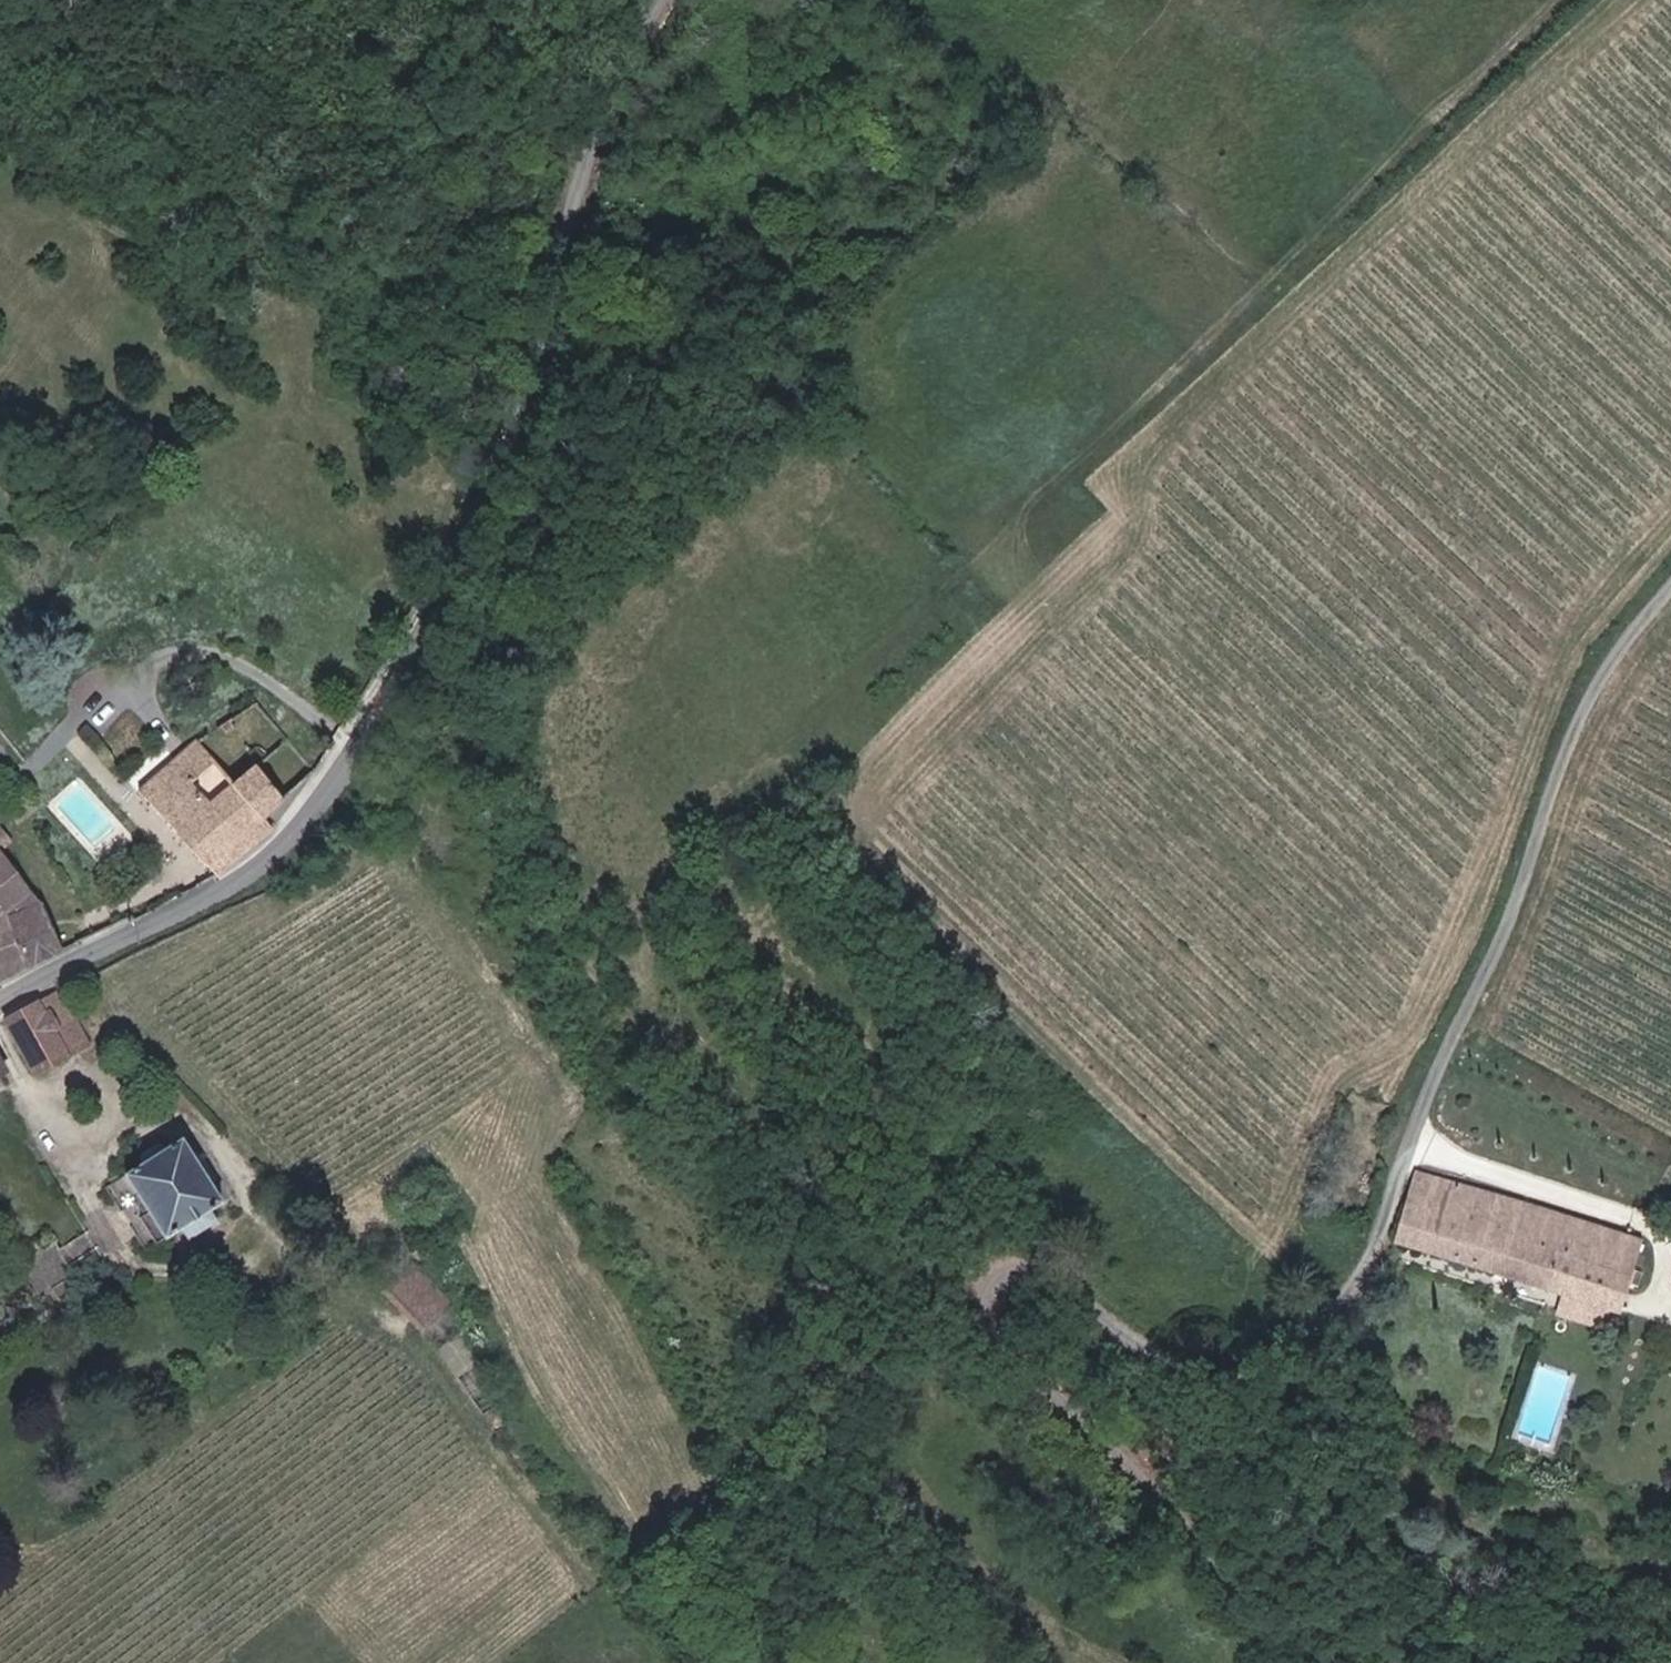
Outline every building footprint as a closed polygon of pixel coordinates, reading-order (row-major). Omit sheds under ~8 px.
[(257,813),(277,795),(248,762),(227,777),(196,737),(135,785),(211,868),(270,828),(257,813)] [(62,947),(38,903),(29,885),(0,847),(0,973),(62,947)] [(33,1072),(87,1040),(58,990),(4,1021),(33,1072)] [(218,1196),(179,1131),(115,1168),(154,1234),(218,1196)] [(1644,1238),(1418,1171),(1398,1241),(1623,1310),(1644,1238)]
